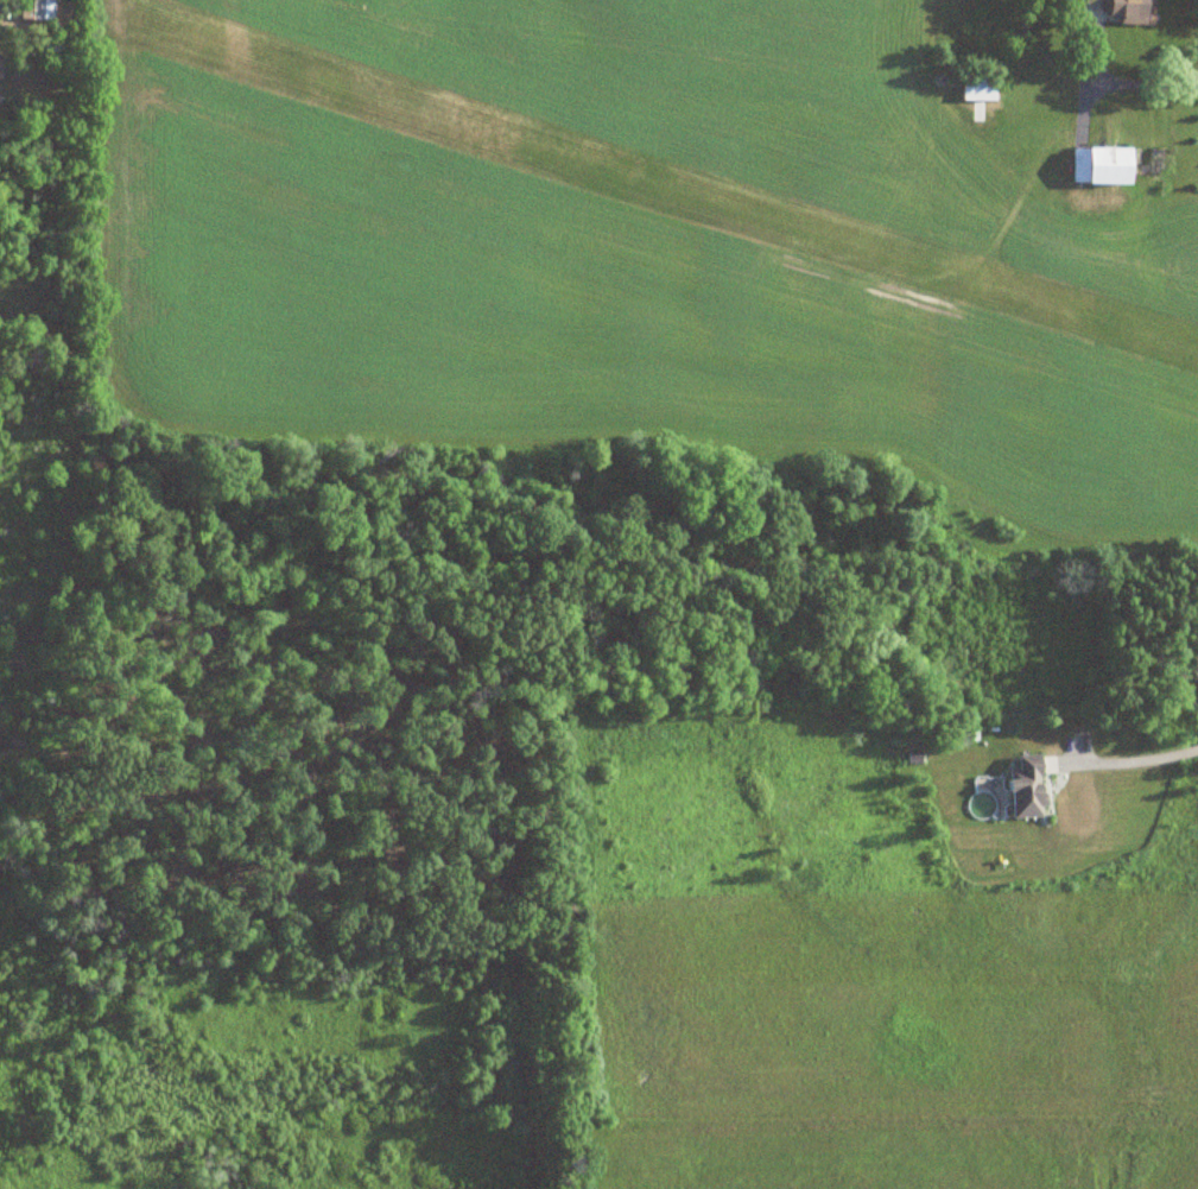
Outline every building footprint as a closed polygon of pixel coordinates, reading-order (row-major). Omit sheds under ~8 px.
[(1076,6),(1102,6),(1102,25),(1141,25),(1141,0),(1076,0),(1076,6)] [(1123,151),(1070,151),(1070,187),(1123,187),(1123,151)] [(1004,818),(1036,819),(1037,756),(1014,755),(1013,772),(1005,772),(1004,818)]
